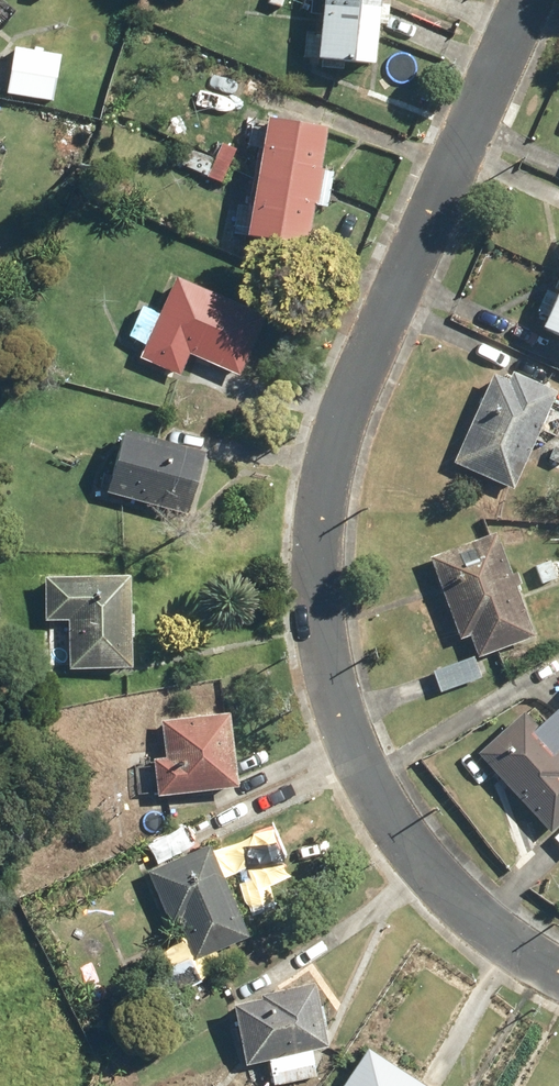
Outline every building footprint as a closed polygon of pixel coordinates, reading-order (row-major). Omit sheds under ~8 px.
[(17,0),(0,0),(0,21),(17,0)] [(312,13),(330,14),(328,33),(307,31),(305,67),(350,70),(350,60),(384,63),(387,22),(390,22),(391,0),(313,0),(312,13)] [(63,51),(16,48),(14,93),(60,95),(63,51)] [(339,167),(328,166),(335,121),(277,112),(257,237),(315,246),(322,207),(333,209),(339,167)] [(202,342),(249,362),(270,311),(177,274),(162,311),(145,304),(131,337),(150,345),(140,368),(183,386),(202,342)] [(557,290),(549,286),(539,311),(554,317),(552,322),(558,325),(558,285),(557,290)] [(558,397),(558,387),(517,369),(514,376),(499,369),(458,461),(519,487),(558,397)] [(208,460),(131,440),(122,476),(199,496),(208,460)] [(501,530),(435,555),(466,638),(475,635),(482,653),(539,632),(501,530)] [(138,667),(140,614),(136,614),(137,577),(51,573),(49,617),(72,618),(70,664),(138,667)] [(478,656),(437,668),(442,689),(484,677),(478,656)] [(544,723),(530,708),(482,752),(553,829),(558,824),(558,709),(544,723)] [(238,710),(209,710),(209,715),(166,716),(166,740),(169,740),(169,757),(158,757),(158,793),(191,793),(191,787),(234,786),(234,783),(238,783),(238,710)] [(218,845),(153,869),(174,925),(186,921),(196,948),(248,929),(218,845)] [(321,981),(267,990),(268,995),(243,999),(252,1057),(331,1045),(321,981)] [(375,1044),(347,1085),(438,1085),(375,1044)]
